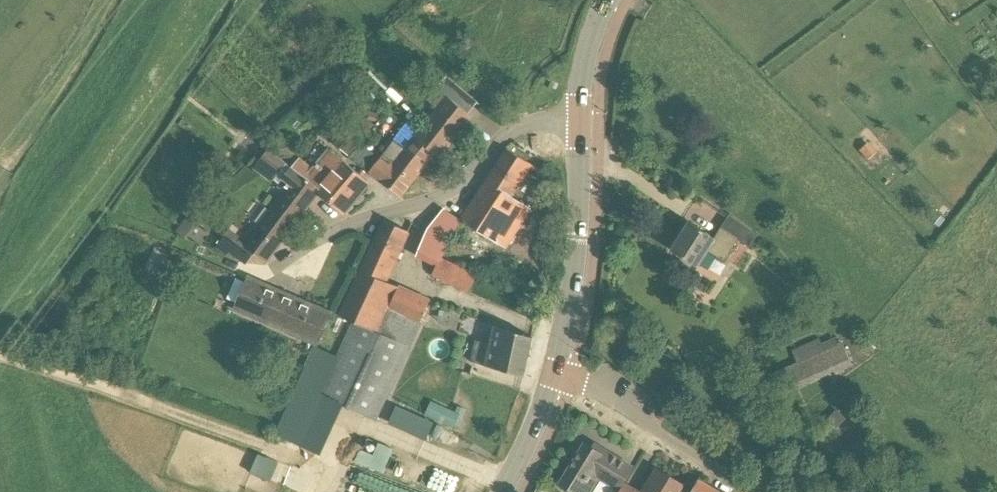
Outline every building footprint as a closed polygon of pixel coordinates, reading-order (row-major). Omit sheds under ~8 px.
[(437,90),(469,115),(480,101),(448,77),(437,90)] [(370,173),(401,197),(435,154),(440,158),(472,117),(469,115),(437,90),(435,89),(426,101),(437,109),(403,154),(391,145),(370,173)] [(296,138),(277,142),(279,157),(299,154),(296,138)] [(878,152),(870,142),(861,150),(869,159),(878,152)] [(511,196),(531,164),(508,149),(461,221),(506,249),(525,218),(526,218),(532,209),(511,196)] [(277,177),(290,187),(245,247),(227,233),(217,246),(228,254),(230,251),(247,264),(254,254),(266,262),(318,192),(320,189),(293,167),(269,150),(255,169),(273,182),(277,177)] [(320,189),(318,192),(343,213),(369,181),(333,151),(316,172),(300,158),(293,167),(320,189)] [(938,213),(932,220),(940,227),(946,219),(938,213)] [(751,247),(759,235),(729,216),(715,239),(690,223),(673,250),(699,266),(708,251),(725,262),(739,240),(751,247)] [(185,239),(187,235),(196,224),(187,217),(175,232),(185,239)] [(360,326),(365,328),(378,335),(400,288),(386,281),(409,232),(385,220),(340,317),(360,326)] [(468,291),(476,276),(447,262),(449,256),(442,253),(448,239),(428,230),(417,255),(436,264),(431,274),(468,291)] [(150,269),(158,272),(167,253),(158,249),(150,269)] [(235,313),(316,348),(330,315),(248,280),(235,313)] [(400,288),(378,335),(409,349),(431,302),(400,288)] [(341,352),(347,355),(326,399),(331,401),(375,422),(409,349),(378,335),(365,328),(360,326),(340,317),(332,334),(346,340),(341,352)] [(533,337),(531,337),(498,330),(494,348),(478,345),(473,366),(524,377),(533,337)] [(823,346),(822,344),(820,339),(793,352),(798,364),(806,382),(852,362),(843,344),(840,345),(838,342),(824,348),(823,346)] [(427,413),(456,427),(463,412),(434,399),(427,413)] [(389,424),(427,440),(435,423),(397,406),(389,424)] [(838,428),(847,419),(838,409),(830,417),(829,418),(830,419),(838,428)] [(388,471),(396,448),(384,444),(380,454),(363,448),(359,460),(388,471)] [(575,491),(593,491),(601,478),(620,490),(634,468),(604,450),(602,454),(586,444),(561,484),(575,491)] [(258,453),(253,473),(278,479),(282,459),(258,453)] [(696,486),(687,480),(684,485),(665,473),(653,491),(691,491),(696,486)] [(699,480),(696,486),(691,491),(719,491),(699,480)] [(625,484),(620,491),(639,491),(625,484)]
